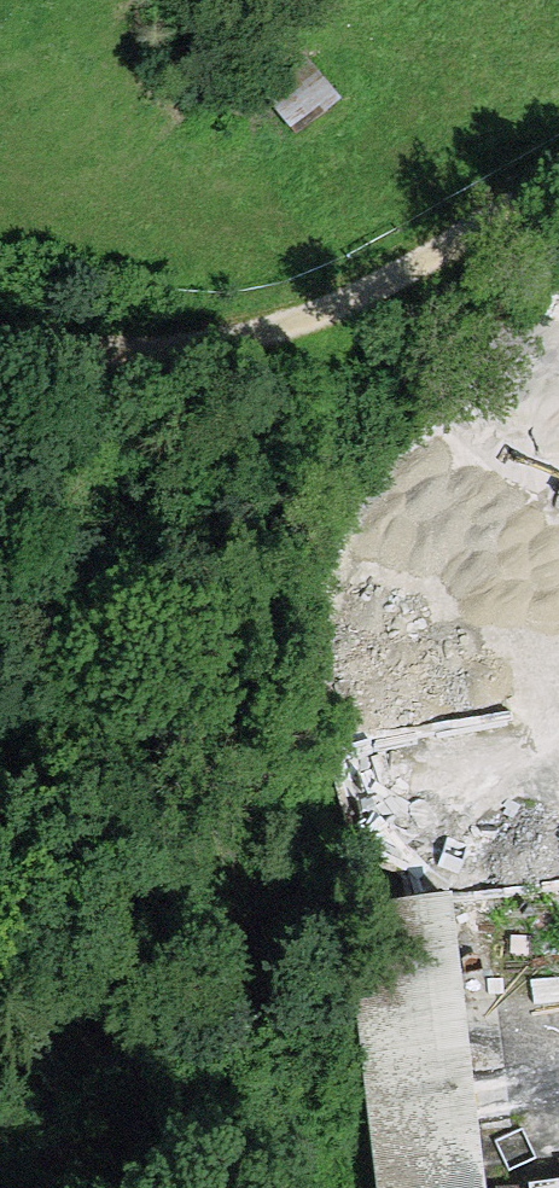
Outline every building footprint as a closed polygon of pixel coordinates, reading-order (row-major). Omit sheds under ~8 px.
[(332,1187),(453,1187),(427,905),(307,916),(332,1187)]
